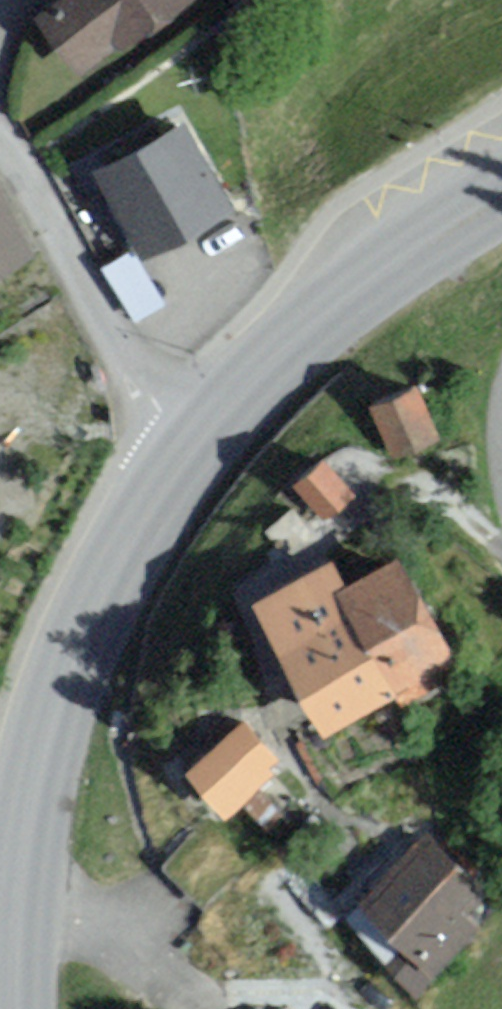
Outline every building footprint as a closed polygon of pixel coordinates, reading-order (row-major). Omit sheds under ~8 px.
[(38,21),(77,75),(120,44),(129,56),(208,0),(67,0),(38,21)] [(201,125),(109,171),(151,255),(243,209),(201,125)] [(0,224),(0,266),(17,257),(0,224)] [(432,388),(382,409),(400,453),(451,433),(432,388)] [(370,509),(345,465),(305,488),(330,532),(370,509)] [(352,597),(336,568),(259,610),(334,747),(403,709),(409,720),(470,686),(405,568),(352,597)] [(292,776),(256,732),(204,774),(240,818),(292,776)] [(353,920),(430,986),(490,916),(414,851),(353,920)]
